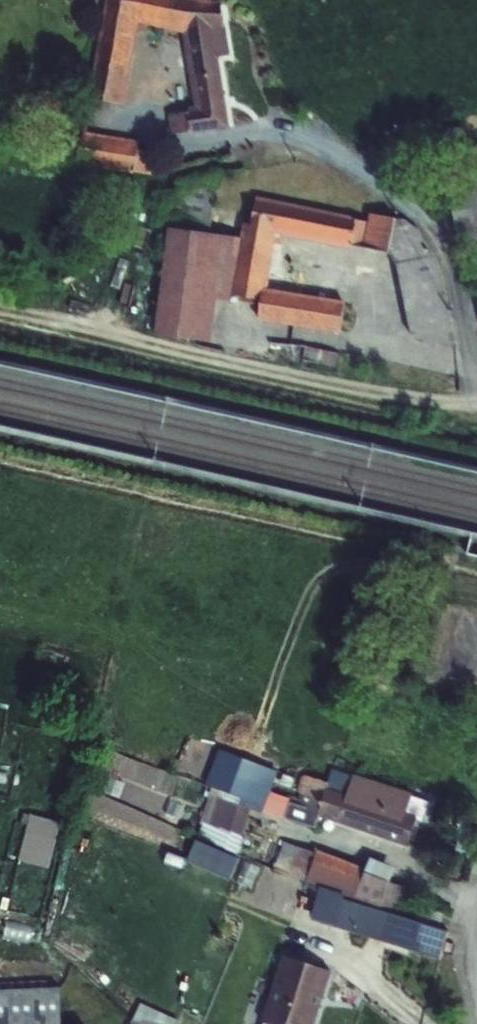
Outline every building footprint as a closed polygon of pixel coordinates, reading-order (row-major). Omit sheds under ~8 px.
[(222,28),(219,2),(206,0),(105,0),(88,98),(123,105),(138,23),(182,34),(222,28)] [(222,28),(182,34),(196,110),(168,115),(172,135),(191,132),(191,134),(230,129),(218,58),(230,56),(225,27),(222,28)] [(83,133),(78,165),(151,176),(154,154),(138,151),(140,142),(83,133)] [(443,170),(460,242),(476,239),(476,235),(471,210),(476,209),(476,162),(443,170)] [(250,226),(277,232),(350,248),(355,221),(356,218),(256,197),(250,224),(250,226)] [(355,221),(350,248),(389,253),(396,265),(411,338),(457,348),(442,277),(434,257),(418,231),(406,221),(369,214),(368,223),(355,221)] [(240,239),(168,227),(154,336),(210,343),(214,298),(231,302),(232,296),(261,302),(257,321),(340,334),(345,301),(268,288),(277,232),(250,226),(250,224),(243,224),(240,239)] [(307,347),(305,361),(336,367),(338,354),(307,347)] [(217,749),(203,784),(210,787),(200,822),(202,823),(197,837),(236,854),(250,809),(314,831),(318,817),(317,817),(326,789),(346,796),(352,777),(330,770),(326,783),(303,776),(302,777),(300,777),(296,792),(299,793),(296,805),(278,799),(287,775),(217,749)] [(317,817),(318,817),(406,847),(417,818),(406,814),(412,794),(353,775),(352,777),(346,796),(326,789),(317,817)] [(28,814),(15,861),(46,869),(58,823),(28,814)] [(236,854),(197,837),(188,862),(230,881),(241,859),(236,854)] [(379,910),(398,915),(406,888),(388,883),(395,868),(370,859),(366,869),(316,850),(315,854),(269,837),(260,865),(307,881),(306,883),(318,888),(379,910)] [(318,888),(310,920),(366,935),(439,956),(445,934),(443,934),(444,929),(440,927),(444,914),(418,907),(414,920),(398,915),(379,910),(318,888)] [(262,1023),(313,1023),(330,973),(285,958),(262,1023)] [(0,991),(0,1023),(61,1023),(59,988),(0,991)] [(130,1023),(173,1023),(175,1019),(139,1003),(130,1023)]
